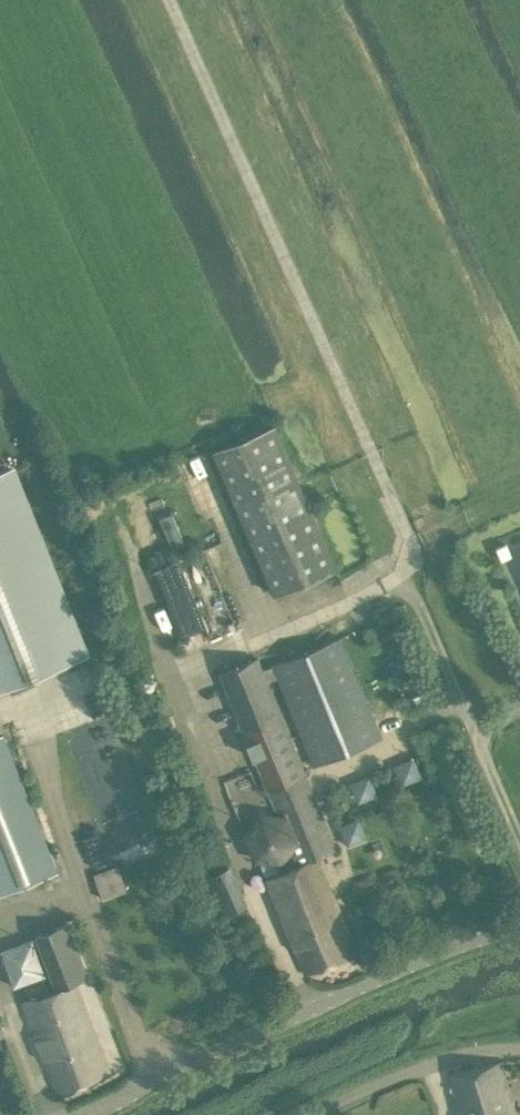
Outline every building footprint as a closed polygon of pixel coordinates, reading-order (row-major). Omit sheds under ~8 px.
[(336,567),(275,423),(212,449),(274,593),(336,567)] [(16,465),(0,471),(0,689),(90,653),(16,465)] [(262,668),(257,657),(219,673),(255,759),(276,810),(280,808),(290,811),(310,859),(265,878),(305,973),(356,951),(318,862),(323,861),(320,855),(336,848),(265,677),(275,673),(313,764),(381,736),(339,634),(271,663),(271,664),(262,668)] [(57,867),(3,736),(0,737),(0,890),(57,867)] [(420,770),(413,756),(394,764),(400,779),(420,770)] [(375,789),(369,775),(351,782),(356,797),(375,789)] [(362,838),(354,819),(340,825),(348,844),(362,838)] [(248,902),(231,863),(205,874),(221,913),(248,902)] [(127,889),(118,865),(94,873),(102,898),(127,889)] [(56,988),(23,1000),(56,1090),(108,1071),(75,982),(75,980),(88,975),(67,922),(35,934),(56,988)] [(14,986),(46,975),(34,938),(1,949),(14,986)] [(500,1059),(448,1073),(460,1114),(515,1114),(500,1059)]
